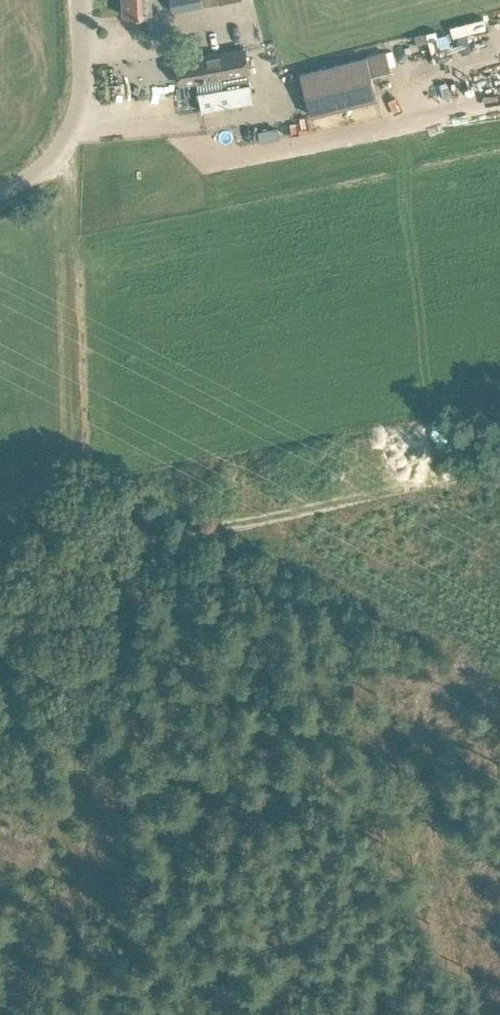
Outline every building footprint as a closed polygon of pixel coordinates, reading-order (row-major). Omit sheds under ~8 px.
[(125,14),(153,13),(152,0),(124,0),(125,14)] [(173,10),(203,4),(222,0),(171,0),(173,10)] [(461,46),(491,38),(486,18),(456,26),(461,46)] [(425,31),(414,34),(416,43),(427,40),(425,31)] [(386,48),(301,71),(313,116),(379,98),(372,73),(391,68),(386,48)] [(178,60),(178,57),(176,57),(181,82),(221,75),(223,86),(199,90),(202,111),(254,102),(250,82),(251,82),(249,70),(245,49),(178,60)]
